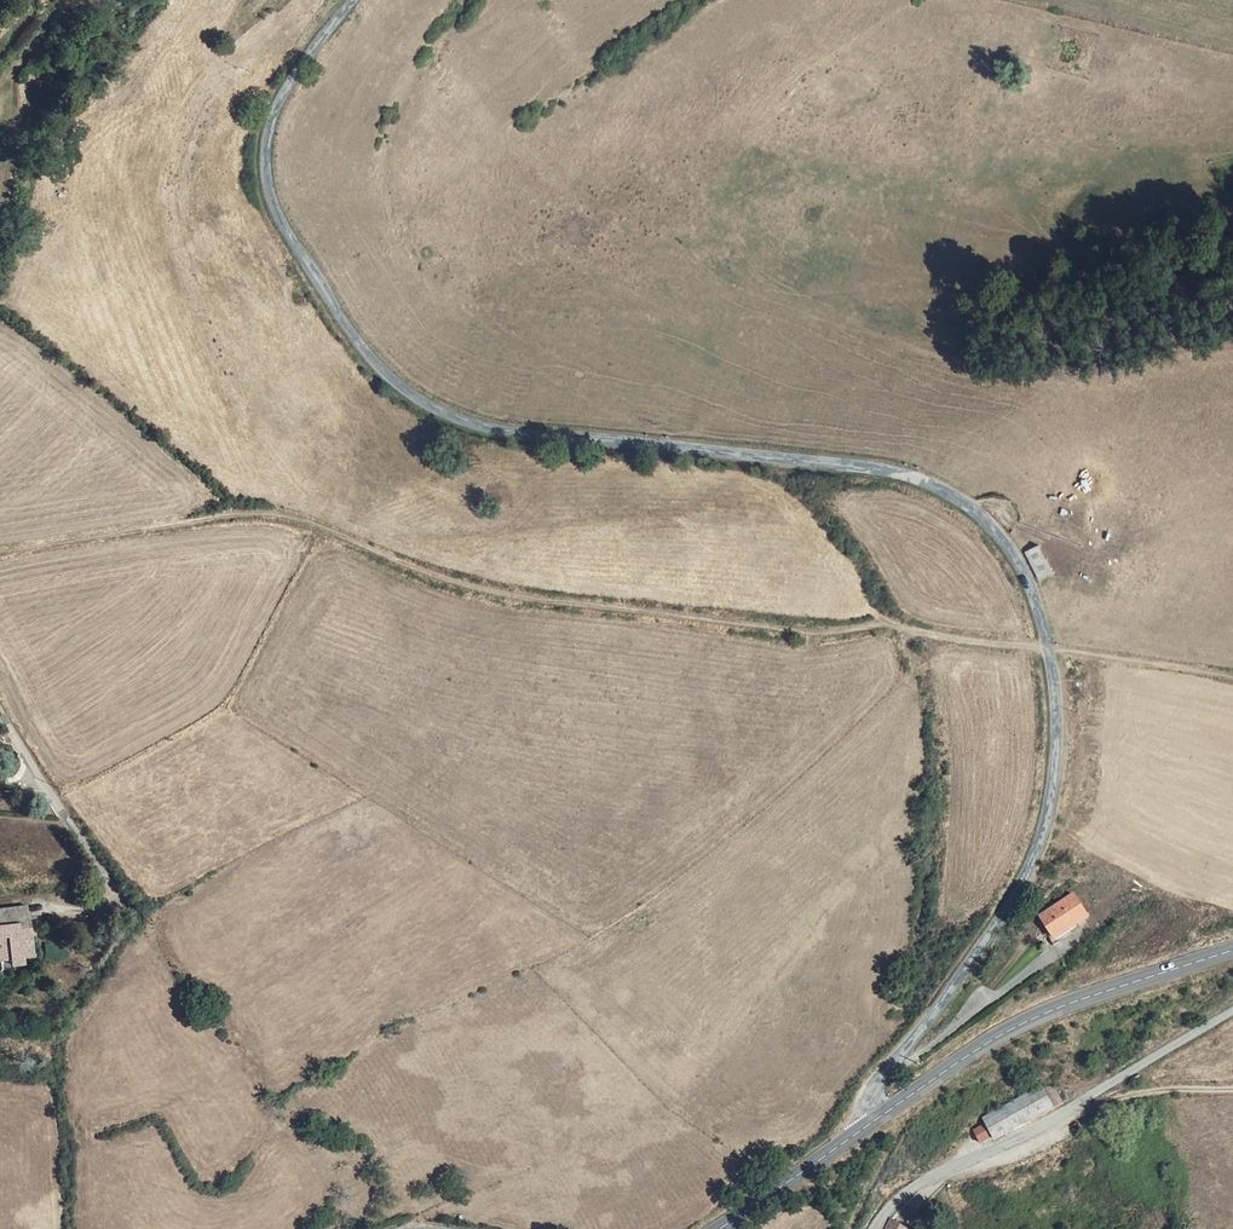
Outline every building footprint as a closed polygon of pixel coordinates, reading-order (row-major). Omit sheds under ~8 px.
[(1036,579),(1051,573),(1038,545),(1024,552),(1036,579)] [(1084,921),(1069,897),(1035,917),(1049,942),(1084,921)] [(31,910),(0,913),(0,934),(1,944),(0,945),(0,956),(13,955),(13,960),(14,961),(14,962),(15,963),(16,963),(17,963),(23,962),(24,961),(25,961),(25,960),(25,959),(25,954),(35,952),(33,938),(32,937),(30,936),(29,935),(28,935),(23,934),(22,925),(21,921),(32,920),(31,910)] [(1073,1105),(1061,1082),(1045,1090),(1058,1113),(1065,1109),(1073,1105)] [(1003,1142),(1058,1113),(1045,1090),(991,1118),(993,1122),(1001,1138),(1003,1142)] [(1001,1138),(993,1122),(982,1128),(990,1143),(1001,1138)]
